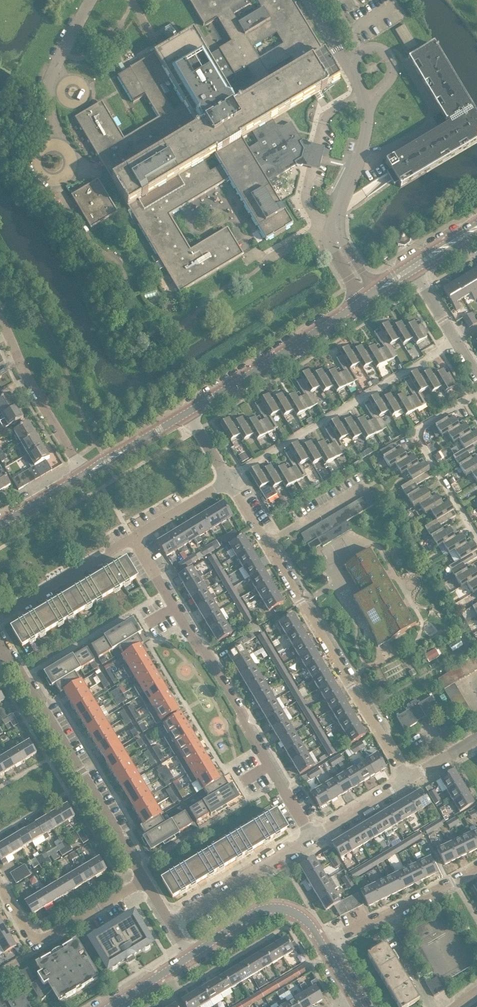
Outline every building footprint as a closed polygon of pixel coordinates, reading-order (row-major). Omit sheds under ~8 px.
[(102,186),(113,180),(116,186),(116,187),(123,199),(124,198),(179,292),(243,254),(227,228),(190,250),(169,214),(229,178),(266,240),(273,236),(273,237),(286,229),(285,229),(292,225),(284,212),(285,211),(281,205),(259,170),(265,166),(272,168),(273,169),(277,175),(297,164),(296,163),(304,158),(306,150),(301,143),(302,142),(290,122),(283,127),(275,125),(272,119),(320,91),(327,88),(326,87),(339,79),(335,72),(336,72),(328,59),(328,60),(292,0),(188,0),(204,26),(216,18),(230,42),(218,49),(218,50),(207,56),(192,31),(116,76),(132,102),(144,95),(158,118),(124,139),(102,102),(75,117),(105,167),(103,168),(101,178),(72,195),(91,227),(117,212),(102,186)] [(405,24),(396,29),(403,42),(412,37),(405,24)] [(433,44),(408,58),(441,114),(433,119),(439,130),(385,162),(390,171),(386,173),(393,186),(398,183),(400,187),(426,171),(426,172),(476,142),(476,115),(450,69),(449,70),(433,44)] [(404,246),(409,242),(411,236),(407,230),(401,229),(400,229),(395,233),(394,239),(397,245),(404,246)] [(465,275),(476,295),(476,270),(476,269),(475,268),(472,270),(472,271),(465,275)] [(454,282),(463,297),(470,293),(474,300),(476,298),(476,295),(465,275),(459,279),(458,279),(455,281),(454,282)] [(456,302),(463,297),(454,282),(453,283),(453,282),(450,284),(450,285),(443,289),(456,310),(460,308),(456,302)] [(466,322),(475,317),(472,312),(463,317),(466,322)] [(476,323),(476,320),(475,317),(466,322),(469,327),(476,323)] [(393,327),(400,339),(403,345),(413,339),(406,327),(407,326),(408,326),(405,320),(401,323),(395,326),(393,327)] [(418,320),(414,322),(408,326),(407,326),(406,327),(413,339),(416,344),(427,338),(420,326),(421,325),(418,320)] [(392,344),(400,339),(393,327),(395,326),(392,321),(387,323),(380,328),(390,345),(392,344)] [(380,328),(379,328),(380,328),(374,331),(376,334),(376,335),(381,343),(384,348),(381,349),(380,350),(386,362),(397,356),(390,345),(380,328)] [(363,368),(373,362),(366,351),(368,350),(365,344),(361,347),(355,350),(353,351),(360,363),(363,368)] [(376,368),(386,362),(380,350),(381,349),(378,344),(374,346),(368,350),(366,351),(373,362),(376,368)] [(352,345),(348,347),(340,351),(350,369),(360,363),(353,351),(355,350),(352,345)] [(347,386),(357,380),(350,369),(340,351),(340,352),(335,355),(336,358),(344,372),(342,373),(340,374),(347,386)] [(325,368),(321,371),(321,370),(315,374),(313,375),(320,387),(323,392),(333,386),(327,375),(328,374),(325,368)] [(337,392),(347,386),(340,374),(342,373),(339,368),(335,370),(334,370),(328,374),(327,375),(333,386),(337,392)] [(434,368),(430,371),(429,371),(424,374),(421,375),(428,387),(432,393),(442,387),(435,375),(437,374),(434,368)] [(455,386),(449,374),(450,373),(447,368),(443,370),(437,374),(435,375),(442,387),(445,392),(455,386)] [(311,392),(320,387),(313,375),(315,374),(312,369),(308,371),(300,375),(311,392)] [(428,387),(421,375),(424,374),(420,369),(416,371),(409,376),(419,393),(428,387)] [(317,403),(311,392),(300,375),(300,376),(295,379),(305,395),(302,397),(300,398),(307,410),(317,403)] [(403,379),(405,382),(413,396),(410,397),(409,398),(415,410),(426,404),(422,397),(423,396),(421,393),(420,394),(419,393),(409,376),(408,376),(403,379)] [(283,416),(293,410),(287,399),(289,397),(285,392),(281,395),(281,394),(275,398),(273,399),(280,411),(283,416)] [(287,399),(293,410),(297,416),(307,410),(300,398),(302,397),(299,392),(295,394),(289,397),(287,399)] [(394,392),(390,395),(384,398),(382,399),(389,411),(392,416),(402,410),(395,399),(397,398),(394,392)] [(407,392),(403,394),(397,398),(395,399),(402,410),(405,416),(415,410),(409,398),(410,397),(407,392)] [(16,405),(9,393),(0,399),(0,415),(1,414),(16,405)] [(260,400),(271,416),(280,411),(273,399),(275,398),(272,393),(268,395),(260,400)] [(381,393),(377,395),(376,395),(369,400),(379,417),(389,411),(382,399),(384,398),(381,393)] [(255,403),(257,406),(256,406),(261,414),(262,414),(265,419),(262,421),(261,421),(260,422),(267,433),(277,427),(271,416),(260,400),(255,403)] [(364,403),(365,406),(373,419),(370,421),(369,422),(376,434),(386,428),(379,417),(369,400),(368,400),(369,400),(364,403)] [(1,414),(0,415),(0,424),(3,429),(23,417),(16,405),(1,414)] [(447,418),(435,425),(441,436),(447,432),(458,425),(457,423),(454,417),(453,418),(451,414),(446,417),(447,418)] [(255,418),(249,421),(247,422),(254,434),(257,440),(267,433),(260,422),(261,421),(262,421),(259,415),(255,418)] [(233,416),(228,419),(220,423),(231,440),(240,435),(233,423),(236,422),(233,416)] [(244,440),(254,434),(247,422),(249,421),(246,416),(242,418),(236,422),(233,423),(240,435),(244,440)] [(352,440),(362,434),(355,423),(357,422),(354,416),(350,419),(350,418),(344,422),(342,423),(349,435),(352,440)] [(367,416),(363,418),(357,422),(355,423),(362,434),(365,440),(376,434),(369,422),(370,421),(367,416)] [(339,440),(349,435),(342,423),(344,422),(341,417),(337,419),(329,423),(339,440)] [(453,442),(458,439),(470,432),(469,430),(465,424),(462,420),(457,423),(458,425),(447,432),(453,442)] [(13,430),(20,442),(35,433),(28,421),(13,430)] [(324,427),(326,430),(325,430),(333,443),(331,445),(329,446),(336,458),(346,451),(339,440),(329,423),(329,424),(324,427)] [(458,439),(464,448),(476,441),(476,432),(476,431),(474,427),(469,430),(470,432),(458,439)] [(27,454),(42,445),(35,433),(20,442),(27,454)] [(312,464),(322,458),(315,447),(317,445),(314,440),(310,442),(304,446),(302,447),(309,459),(312,464)] [(315,447),(322,458),(326,464),(336,458),(329,446),(331,445),(328,440),(323,442),(317,445),(315,447)] [(301,441),(297,443),(289,447),(300,464),(309,459),(302,447),(304,446),(301,441)] [(459,465),(471,458),(470,456),(468,454),(473,451),(476,449),(476,441),(464,448),(453,455),(459,465)] [(42,445),(27,454),(24,456),(31,468),(34,466),(40,476),(46,473),(51,470),(45,459),(49,457),(42,445)] [(389,467),(395,464),(406,457),(405,455),(401,449),(399,445),(393,448),(394,450),(383,457),(389,467)] [(300,464),(289,447),(289,448),(284,451),(286,454),(294,467),(291,469),(289,470),(296,481),(298,485),(299,484),(298,481),(306,475),(300,464)] [(405,455),(406,457),(395,464),(401,474),(406,470),(418,463),(417,461),(413,455),(413,456),(410,451),(405,455)] [(438,452),(433,455),(436,461),(441,458),(438,452)] [(471,472),(476,468),(476,457),(475,453),(470,456),(471,458),(459,465),(465,475),(471,472)] [(418,463),(406,470),(412,480),(429,470),(424,462),(422,458),(417,461),(418,463)] [(288,463),(284,466),(278,469),(276,470),(283,482),(286,488),(296,481),(289,470),(291,469),(288,463)] [(261,464),(257,467),(249,471),(266,500),(277,494),(273,488),(263,471),(264,470),(261,464)] [(274,464),(270,466),(264,470),(263,471),(273,488),(283,482),(276,470),(278,469),(274,464)] [(28,469),(35,479),(40,476),(34,466),(31,468),(28,469)] [(10,484),(0,467),(0,491),(10,484)] [(35,479),(28,469),(23,472),(29,483),(35,479)] [(429,470),(412,480),(401,486),(407,497),(418,490),(417,488),(416,485),(429,477),(432,475),(429,470)] [(17,475),(24,486),(29,483),(23,472),(17,475)] [(18,489),(24,486),(17,475),(12,479),(18,489)] [(413,507),(419,504),(430,497),(429,494),(425,489),(423,485),(417,488),(418,490),(407,497),(413,507)] [(373,491),(368,494),(374,504),(379,501),(373,491)] [(424,513),(430,510),(442,503),(441,502),(440,501),(437,495),(434,491),(429,494),(430,497),(419,504),(424,513)] [(374,504),(368,494),(362,497),(369,507),(374,504)] [(362,497),(357,500),(363,510),(369,507),(362,497)] [(442,503),(430,510),(436,520),(453,509),(448,502),(446,498),(440,501),(441,502),(442,503)] [(357,500),(352,503),(358,513),(363,510),(357,500)] [(212,508),(221,522),(232,516),(223,502),(212,508)] [(352,503),(347,506),(353,517),(358,513),(352,503)] [(353,517),(347,506),(342,509),(348,520),(353,517)] [(212,508),(201,515),(210,529),(221,522),(212,508)] [(342,509),(337,512),(343,523),(348,520),(342,509)] [(436,520),(425,526),(431,536),(442,529),(441,528),(440,525),(453,517),(456,515),(453,510),(453,509),(436,520)] [(331,515),(338,526),(343,523),(337,512),(331,515)] [(201,515),(191,521),(199,536),(210,529),(201,515)] [(331,515),(326,519),(332,529),(338,526),(331,515)] [(321,522),(327,532),(332,529),(326,519),(321,522)] [(191,521),(180,528),(188,542),(194,539),(197,544),(202,540),(199,536),(191,521)] [(316,525),(322,535),(326,533),(327,532),(321,522),(316,525)] [(447,524),(441,528),(442,529),(431,536),(437,546),(442,543),(454,536),(453,534),(449,528),(449,529),(447,524)] [(316,525),(311,528),(317,538),(322,535),(316,525)] [(169,535),(177,549),(188,542),(180,528),(169,535)] [(311,528),(306,531),(312,541),(317,538),(311,528)] [(231,539),(236,536),(233,530),(227,533),(231,539)] [(301,534),(307,544),(312,541),(306,531),(301,534)] [(461,535),(460,535),(458,531),(453,534),(454,536),(442,543),(448,553),(454,550),(465,543),(465,542),(464,541),(461,535)] [(225,542),(231,539),(227,533),(222,537),(225,542)] [(318,538),(322,546),(327,543),(331,541),(326,533),(322,535),(318,538)] [(166,555),(177,549),(169,535),(158,541),(166,555)] [(228,551),(232,549),(236,556),(250,547),(243,536),(225,547),(228,551)] [(321,544),(317,538),(312,541),(307,544),(311,551),(321,544)] [(465,543),(454,550),(459,559),(476,549),(472,542),(469,538),(464,541),(465,542),(465,543)] [(209,552),(220,545),(217,540),(206,546),(209,552)] [(203,555),(209,552),(206,546),(200,550),(203,555)] [(242,567),(257,558),(250,547),(236,556),(242,567)] [(375,640),(378,646),(386,641),(416,624),(370,549),(346,563),(344,565),(346,569),(346,570),(361,594),(352,599),(370,629),(375,640)] [(455,576),(466,569),(465,567),(464,565),(476,557),(476,556),(476,550),(476,549),(459,559),(448,566),(455,576)] [(211,563),(217,560),(213,554),(208,557),(211,563)] [(187,565),(193,562),(189,556),(184,560),(187,565)] [(249,578),(263,569),(257,558),(242,567),(249,578)] [(182,568),(187,565),(184,560),(178,563),(182,568)] [(214,569),(220,565),(217,560),(211,563),(214,569)] [(107,595),(135,578),(125,561),(97,579),(107,595)] [(466,583),(476,577),(476,575),(476,574),(473,568),(470,564),(465,567),(466,569),(455,576),(461,586),(466,583)] [(218,574),(223,571),(220,565),(214,569),(218,574)] [(185,586),(199,578),(202,576),(199,570),(195,572),(192,567),(178,575),(185,586)] [(249,578),(255,588),(270,580),(263,569),(249,578)] [(221,579),(226,576),(223,571),(218,574),(221,579)] [(224,585),(230,582),(226,576),(221,579),(224,585)] [(466,583),(472,593),(476,590),(476,577),(466,583)] [(191,597),(205,589),(209,587),(206,581),(202,584),(199,578),(185,586),(191,597)] [(79,612),(107,595),(97,579),(69,595),(79,612)] [(276,591),(270,580),(255,588),(262,599),(276,591)] [(227,590),(233,587),(230,582),(224,585),(227,590)] [(231,596),(236,592),(233,587),(227,590),(231,596)] [(213,593),(209,596),(205,589),(191,597),(198,608),(212,600),(216,597),(213,593)] [(262,599),(268,610),(283,602),(276,591),(262,599)] [(234,601),(240,598),(236,592),(231,596),(234,601)] [(51,629),(79,612),(69,595),(41,612),(51,629)] [(237,607),(243,603),(240,598),(234,601),(237,607)] [(212,600),(198,608),(204,619),(218,611),(212,600)] [(241,612),(246,609),(243,603),(237,607),(241,612)] [(244,618),(249,614),(246,609),(241,612),(244,618)] [(204,619),(211,630),(225,622),(218,611),(204,619)] [(51,629),(41,612),(12,629),(22,646),(51,629)] [(285,634),(300,625),(293,614),(289,616),(287,613),(282,616),(284,619),(279,623),(285,634)] [(247,623),(253,620),(249,614),(244,618),(247,623)] [(123,655),(121,656),(122,656),(139,645),(140,646),(143,644),(137,634),(141,632),(140,632),(139,633),(132,621),(105,637),(104,636),(103,636),(104,637),(91,646),(98,658),(102,664),(106,661),(103,655),(118,646),(123,655)] [(231,632),(225,622),(211,630),(217,641),(231,632)] [(306,636),(300,625),(285,634),(292,644),(306,636)] [(234,650),(227,653),(234,664),(248,656),(253,653),(250,648),(245,650),(242,645),(244,644),(255,637),(252,632),(231,644),(234,650)] [(261,641),(266,638),(263,632),(257,635),(261,641)] [(313,647),(306,636),(292,644),(298,655),(313,647)] [(264,646),(270,643),(266,638),(261,641),(264,646)] [(267,652),(273,648),(270,643),(264,646),(267,652)] [(145,655),(140,646),(139,645),(122,656),(127,665),(122,668),(145,655)] [(305,666),(319,658),(313,647),(298,655),(305,666)] [(94,660),(87,648),(73,656),(72,655),(73,657),(46,673),(53,684),(51,685),(51,686),(55,684),(60,693),(81,680),(79,681),(74,672),(89,663),(93,669),(97,666),(94,661),(94,660)] [(271,657),(276,654),(273,648),(267,652),(271,657)] [(423,656),(427,662),(438,656),(434,649),(423,656)] [(274,663),(279,659),(276,654),(271,657),(274,663)] [(128,677),(150,664),(145,655),(122,668),(128,677)] [(234,664),(240,675),(255,667),(248,656),(234,664)] [(475,671),(476,669),(476,663),(474,657),(468,660),(475,671)] [(326,669),(319,658),(305,666),(311,677),(326,669)] [(277,668),(283,665),(279,659),(274,663),(277,668)] [(470,674),(475,671),(468,660),(463,663),(470,674)] [(465,677),(470,674),(463,663),(458,666),(465,677)] [(134,687),(156,673),(150,664),(128,677),(128,678),(133,675),(138,683),(133,686),(134,687)] [(280,674),(286,670),(283,665),(277,668),(280,674)] [(453,669),(460,680),(465,677),(458,666),(453,669)] [(261,678),(255,667),(240,675),(247,686),(261,678)] [(332,680),(326,669),(311,677),(318,688),(332,680)] [(438,679),(444,689),(454,683),(460,680),(453,669),(438,679)] [(284,679),(289,676),(286,670),(280,674),(284,679)] [(139,696),(162,682),(156,673),(134,687),(139,696)] [(287,684),(292,681),(289,676),(284,679),(287,684)] [(254,697),(268,689),(261,678),(247,686),(254,697)] [(81,680),(60,693),(63,691),(69,700),(87,689),(81,680)] [(339,690),(332,680),(318,688),(325,699),(339,690)] [(290,690),(296,687),(292,681),(287,684),(290,690)] [(145,705),(167,692),(162,682),(139,696),(144,693),(149,702),(144,705),(145,705)] [(454,683),(444,689),(447,694),(457,688),(454,683)] [(293,695),(299,692),(296,687),(290,690),(293,695)] [(460,692),(457,688),(447,694),(449,698),(460,692)] [(74,709),(92,699),(87,689),(69,700),(74,709)] [(254,697),(260,708),(274,699),(268,689),(254,697)] [(345,701),(339,690),(325,699),(331,710),(345,701)] [(150,714),(173,701),(167,692),(145,705),(150,714)] [(297,701),(302,698),(299,692),(293,695),(297,701)] [(460,692),(449,698),(452,703),(462,697),(460,692)] [(416,721),(425,715),(425,717),(438,709),(431,696),(418,704),(415,700),(406,705),(409,709),(396,717),(404,730),(417,722),(416,721)] [(465,701),(462,697),(452,703),(455,708),(465,701)] [(300,706),(305,703),(302,698),(297,701),(300,706)] [(98,708),(92,699),(74,709),(80,719),(98,708)] [(274,699),(260,708),(267,719),(281,710),(274,699)] [(156,724),(178,711),(173,701),(150,714),(156,724)] [(352,712),(345,701),(331,710),(338,721),(352,712)] [(465,701),(455,708),(458,712),(468,706),(465,701)] [(303,712),(309,708),(305,703),(300,706),(303,712)] [(471,711),(468,706),(458,712),(460,717),(471,711)] [(103,717),(98,708),(80,719),(85,728),(103,717)] [(306,717),(312,714),(309,708),(303,712),(306,717)] [(267,719),(273,730),(287,721),(281,710),(267,719)] [(471,711),(460,717),(463,722),(474,715),(471,711)] [(358,723),(352,712),(338,721),(344,732),(358,723)] [(15,718),(12,713),(1,719),(5,724),(8,722),(10,721),(15,718)] [(162,724),(168,734),(163,736),(164,737),(186,723),(180,714),(162,724)] [(310,723),(315,719),(312,714),(306,717),(310,723)] [(91,737),(109,726),(103,717),(85,728),(91,737)] [(313,728),(318,725),(315,719),(310,723),(313,728)] [(287,721),(273,730),(280,741),(294,732),(287,721)] [(192,733),(186,723),(164,737),(169,746),(192,733)] [(365,734),(358,723),(344,732),(351,742),(365,734)] [(316,734),(322,730),(318,725),(313,728),(316,734)] [(97,746),(114,736),(109,726),(91,737),(97,746)] [(319,739),(325,736),(322,730),(316,734),(319,739)] [(280,741),(286,751),(300,743),(294,732),(280,741)] [(192,733),(169,746),(175,755),(197,742),(192,733)] [(120,745),(114,736),(97,746),(102,756),(120,745)] [(323,744),(328,741),(325,736),(319,739),(323,744)] [(359,750),(365,746),(361,740),(356,744),(359,750)] [(36,753),(28,741),(18,747),(25,759),(36,753)] [(326,750),(332,747),(328,741),(323,744),(326,750)] [(203,751),(197,742),(175,755),(180,765),(203,751)] [(307,754),(300,743),(286,751),(293,762),(307,754)] [(353,753),(359,750),(356,744),(350,747),(353,753)] [(25,759),(18,747),(8,753),(15,765),(25,759)] [(329,755),(335,752),(332,747),(326,750),(329,755)] [(128,758),(122,749),(104,759),(110,769),(128,758)] [(180,765),(186,774),(208,760),(203,751),(180,765)] [(15,765),(8,753),(0,758),(0,764),(5,771),(15,765)] [(293,762),(299,773),(313,765),(307,754),(293,762)] [(337,763),(343,759),(339,754),(334,757),(337,763)] [(385,768),(377,754),(365,760),(374,774),(385,768)] [(332,766),(337,763),(334,757),(328,760),(332,766)] [(116,778),(133,768),(128,758),(110,769),(116,778)] [(208,760),(186,774),(191,783),(214,770),(208,760)] [(374,774),(365,760),(355,767),(363,781),(374,774)] [(315,776),(321,772),(318,767),(312,770),(315,776)] [(363,781),(355,767),(344,773),(352,787),(363,781)] [(139,777),(133,768),(116,778),(121,788),(139,777)] [(196,781),(202,790),(219,779),(214,770),(191,783),(192,783),(196,781)] [(305,782),(309,780),(315,776),(312,770),(306,774),(301,776),(305,782)] [(454,770),(440,778),(446,789),(460,781),(454,770)] [(352,787),(344,773),(333,780),(341,794),(352,787)] [(139,777),(121,788),(127,797),(144,786),(139,777)] [(196,822),(210,814),(211,815),(210,813),(237,797),(230,785),(232,784),(231,784),(228,786),(223,777),(219,779),(202,790),(203,789),(209,797),(193,807),(190,801),(185,803),(189,809),(196,822)] [(341,794),(333,780),(322,786),(330,800),(341,794)] [(453,800),(467,792),(460,781),(446,789),(453,800)] [(150,795),(144,786),(127,797),(132,806),(150,795)] [(322,786),(311,793),(319,807),(330,800),(322,786)] [(432,798),(437,795),(434,789),(428,793),(432,798)] [(422,796),(419,791),(408,797),(417,812),(428,805),(422,796)] [(473,803),(467,792),(453,800),(459,811),(473,803)] [(426,794),(422,796),(428,805),(431,803),(426,794)] [(150,795),(132,806),(138,815),(156,805),(150,795)] [(435,804),(440,800),(437,795),(432,798),(435,804)] [(417,812),(408,797),(398,804),(406,818),(417,812)] [(56,810),(63,823),(66,826),(70,824),(68,820),(74,816),(66,804),(56,810)] [(395,825),(395,824),(406,818),(398,804),(387,810),(395,825)] [(161,814),(156,805),(138,815),(143,824),(140,826),(140,827),(161,814)] [(161,814),(140,827),(145,835),(142,837),(142,838),(144,837),(151,848),(178,832),(179,834),(178,832),(192,824),(185,812),(184,812),(181,806),(176,809),(180,815),(165,824),(160,815),(161,814)] [(46,817),(53,829),(63,823),(56,810),(46,817)] [(387,810),(376,817),(384,831),(391,827),(393,831),(398,828),(395,824),(395,825),(387,810)] [(476,816),(476,815),(474,810),(469,813),(471,819),(476,816)] [(257,847),(261,845),(286,830),(276,813),(247,830),(257,847)] [(455,825),(460,822),(457,816),(452,819),(455,825)] [(35,823),(43,835),(45,839),(49,837),(47,832),(53,829),(46,817),(35,823)] [(373,838),(384,831),(376,817),(365,823),(373,838)] [(450,828),(455,825),(452,819),(446,823),(450,828)] [(433,830),(438,827),(435,821),(429,825),(433,830)] [(35,823),(25,829),(32,841),(43,835),(35,823)] [(373,838),(365,823),(354,830),(362,844),(373,838)] [(427,834),(433,830),(429,825),(424,828),(427,834)] [(15,835),(22,847),(32,841),(25,829),(15,835)] [(76,833),(80,838),(85,835),(82,830),(76,833)] [(229,864),(241,856),(257,847),(247,830),(219,847),(229,864)] [(343,836),(351,851),(362,844),(354,830),(343,836)] [(476,848),(476,844),(471,833),(460,838),(467,853),(476,848)] [(15,835),(4,841),(11,854),(22,847),(15,835)] [(83,843),(88,840),(85,835),(80,838),(83,843)] [(332,843),(340,857),(351,851),(343,836),(332,843)] [(407,845),(413,842),(410,837),(404,840),(407,845)] [(456,859),(467,853),(460,838),(448,844),(456,859)] [(59,839),(54,842),(59,850),(65,847),(63,844),(62,845),(60,842),(61,842),(59,839)] [(402,849),(407,845),(404,840),(399,843),(402,849)] [(5,857),(11,854),(4,841),(0,844),(0,859),(1,860),(3,864),(7,861),(5,857)] [(393,847),(396,852),(402,849),(399,843),(397,845),(393,847)] [(444,864),(456,859),(448,844),(437,849),(444,864)] [(201,881),(205,878),(229,864),(219,847),(191,864),(201,881)] [(391,856),(396,852),(393,847),(387,850),(391,856)] [(386,859),(391,856),(387,850),(382,853),(386,859)] [(43,860),(48,857),(45,851),(39,855),(40,858),(42,857),(43,860)] [(332,862),(337,858),(334,853),(328,856),(332,862)] [(380,862),(386,859),(382,853),(377,856),(380,862)] [(371,860),(375,865),(380,862),(377,856),(371,860)] [(98,857),(88,864),(95,876),(106,870),(98,857)] [(320,868),(313,857),(299,866),(306,877),(320,868)] [(429,857),(418,863),(425,878),(436,872),(429,857)] [(335,867),(340,864),(337,858),(332,862),(335,867)] [(369,869),(375,865),(371,860),(366,863),(369,869)] [(364,872),(369,869),(366,863),(360,866),(364,872)] [(414,883),(425,878),(418,863),(406,869),(414,883)] [(22,872),(27,869),(24,864),(18,868),(20,870),(21,869),(22,872)] [(78,870),(85,882),(95,876),(88,864),(78,870)] [(173,898),(185,890),(201,881),(191,864),(163,881),(173,898)] [(358,875),(364,872),(360,866),(355,870),(358,875)] [(21,873),(22,872),(21,869),(20,870),(18,868),(10,873),(13,878),(21,873)] [(306,877),(312,888),(326,879),(320,868),(306,877)] [(402,889),(414,883),(406,869),(395,874),(402,889)] [(78,870),(67,876),(74,888),(85,882),(78,870)] [(352,879),(358,875),(355,870),(349,873),(352,879)] [(16,883),(26,877),(25,874),(23,875),(21,873),(13,878),(16,883)] [(63,879),(57,882),(64,894),(74,888),(67,876),(65,873),(60,875),(63,879)] [(391,895),(402,889),(395,874),(383,880),(391,895)] [(344,883),(350,880),(347,875),(341,878),(344,883)] [(326,879),(312,888),(319,899),(333,890),(326,879)] [(348,889),(353,886),(350,880),(344,883),(348,889)] [(379,900),(391,895),(383,880),(372,885),(379,900)] [(57,882),(46,888),(54,901),(64,894),(57,882)] [(379,900),(372,885),(360,891),(368,906),(379,900)] [(46,888),(36,895),(43,907),(54,901),(46,888)] [(325,910),(333,905),(340,901),(333,890),(319,899),(325,910)] [(357,892),(351,895),(357,907),(363,904),(357,892)] [(43,907),(36,895),(25,901),(32,913),(43,907)] [(345,898),(350,908),(351,908),(352,909),(357,907),(351,895),(345,898)] [(350,911),(349,909),(350,908),(345,898),(340,901),(345,913),(350,911)] [(345,913),(340,901),(333,905),(339,916),(345,913)] [(91,938),(89,939),(107,969),(109,968),(110,969),(111,970),(112,970),(113,970),(114,969),(115,969),(115,968),(116,968),(117,967),(117,965),(117,964),(125,959),(126,960),(127,959),(128,962),(135,958),(133,955),(134,955),(134,954),(142,949),(143,950),(145,950),(146,950),(147,950),(147,949),(148,949),(148,948),(149,947),(150,946),(150,944),(151,943),(133,913),(132,914),(130,913),(129,913),(128,913),(127,913),(126,914),(125,914),(125,915),(124,916),(124,918),(124,919),(114,925),(109,928),(99,934),(98,933),(97,933),(96,933),(95,933),(93,933),(92,934),(91,935),(91,936),(91,937),(91,938)] [(9,935),(3,924),(0,926),(0,940),(9,935)] [(400,930),(407,940),(412,937),(406,926),(400,930)] [(407,940),(400,930),(395,933),(401,943),(407,940)] [(3,953),(15,946),(9,935),(0,940),(0,947),(3,953)] [(293,951),(285,937),(275,943),(283,957),(293,951)] [(290,942),(294,950),(299,947),(295,940),(290,942)] [(43,990),(49,987),(57,1000),(63,996),(65,998),(76,992),(75,991),(75,990),(79,987),(80,988),(81,989),(92,982),(90,980),(96,976),(86,959),(82,962),(78,956),(82,953),(75,941),(65,946),(66,949),(47,960),(46,958),(35,964),(40,972),(36,975),(38,979),(30,984),(40,1001),(40,1002),(46,996),(46,995),(43,990)] [(264,950),(272,963),(283,957),(275,943),(264,950)] [(402,972),(385,944),(367,955),(384,983),(402,972)] [(254,956),(262,969),(272,963),(264,950),(254,956)] [(254,956),(243,962),(252,975),(262,969),(254,956)] [(245,979),(252,975),(243,962),(233,968),(241,982),(243,985),(247,982),(245,979)] [(300,974),(305,971),(302,966),(297,969),(300,974)] [(233,968),(223,975),(231,988),(241,982),(233,968)] [(25,969),(22,971),(20,972),(26,982),(33,978),(27,969),(25,969)] [(295,977),(300,974),(297,969),(292,972),(295,977)] [(290,980),(295,977),(292,972),(286,975),(290,980)] [(410,986),(402,972),(384,983),(392,997),(398,1006),(407,1006),(419,1000),(410,986)] [(220,994),(231,988),(223,975),(212,981),(220,994)] [(285,983),(290,980),(286,975),(281,978),(285,983)] [(431,980),(438,993),(444,990),(441,985),(436,977),(431,980)] [(279,987),(285,983),(281,978),(276,981),(279,987)] [(300,986),(304,993),(312,1006),(322,999),(319,994),(324,991),(316,978),(311,982),(314,987),(309,990),(304,983),(300,986)] [(431,980),(426,983),(433,996),(438,993),(431,980)] [(212,981),(202,987),(210,1000),(220,994),(212,981)] [(274,990),(279,987),(276,981),(271,984),(274,990)] [(269,993),(274,990),(271,984),(266,987),(269,993)] [(200,1006),(210,1000),(202,987),(192,993),(200,1006)] [(264,996),(269,993),(266,987),(260,990),(264,996)] [(259,999),(264,996),(260,990),(255,994),(259,999)] [(181,1000),(186,1006),(200,1006),(192,993),(181,1000)] [(294,999),(299,1006),(310,1006),(312,1006),(304,993),(294,999)] [(22,994),(8,1003),(4,997),(0,999),(0,1006),(30,1006),(22,994)] [(253,1002),(259,999),(255,994),(250,997),(253,1002)] [(248,1005),(253,1002),(250,997),(245,1000),(248,1005)] [(294,999),(287,1003),(285,998),(281,1001),(285,1006),(299,1006),(294,999)]
